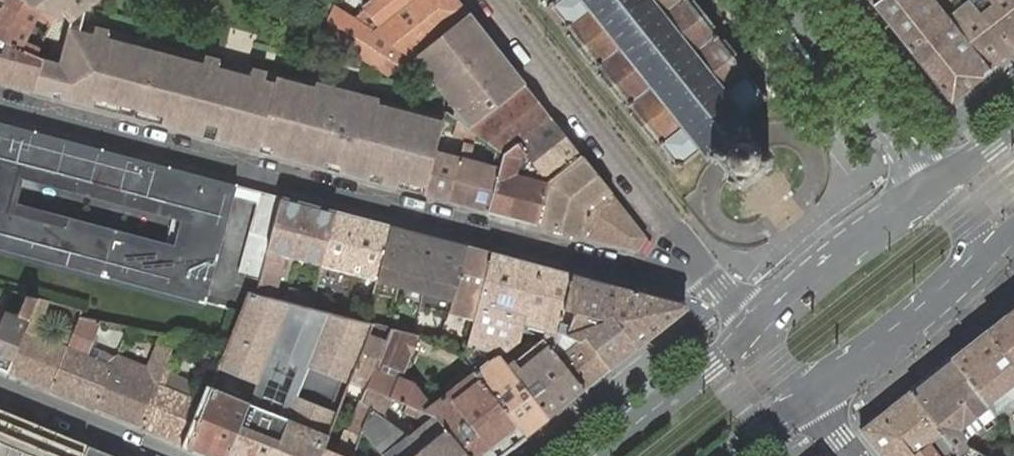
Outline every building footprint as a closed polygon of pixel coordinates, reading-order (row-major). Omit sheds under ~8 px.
[(18,0),(0,0),(0,39),(34,55),(38,47),(25,40),(36,19),(48,25),(53,17),(18,0)] [(53,17),(59,11),(67,22),(95,0),(18,0),(53,17)] [(325,0),(324,0),(318,32),(321,33),(387,76),(412,57),(418,52),(467,13),(457,0),(369,0),(363,5),(381,27),(375,32),(334,6),(325,0)] [(673,167),(676,165),(678,168),(682,165),(680,162),(698,149),(702,154),(708,155),(711,159),(714,157),(715,158),(716,157),(718,159),(719,158),(725,165),(731,173),(730,174),(731,176),(730,177),(731,178),(727,181),(734,191),(740,186),(745,182),(741,177),(751,170),(760,163),(764,167),(768,164),(774,159),(767,150),(762,153),(762,152),(761,153),(759,151),(758,152),(751,143),(746,137),(748,136),(746,134),(746,133),(746,132),(749,130),(746,126),(747,120),(742,114),(760,100),(762,103),(765,100),(763,97),(766,95),(763,92),(760,94),(758,92),(757,93),(747,80),(748,79),(747,77),(749,75),(746,71),(743,73),(739,68),(744,65),(723,39),(718,42),(714,37),(717,35),(714,32),(711,34),(708,29),(712,25),(692,0),(687,4),(684,0),(547,0),(548,2),(549,4),(546,6),(548,9),(551,7),(564,23),(561,26),(564,29),(567,27),(571,32),(566,35),(586,61),(591,57),(595,62),(592,64),(595,68),(598,66),(602,71),(597,74),(618,100),(622,96),(627,102),(624,103),(626,107),(629,105),(633,110),(628,113),(649,139),(653,136),(657,141),(654,143),(657,146),(660,144),(662,147),(663,146),(673,158),(672,159),(673,161),(671,163),(673,167)] [(871,4),(948,101),(988,70),(1013,49),(1013,0),(876,0),(871,4)] [(512,69),(467,13),(418,52),(436,76),(430,80),(440,94),(446,89),(454,99),(451,116),(512,69)] [(67,22),(57,65),(40,58),(30,90),(294,160),(308,85),(67,22)] [(0,39),(0,82),(30,90),(40,58),(34,55),(0,39)] [(418,52),(412,57),(430,80),(436,76),(418,52)] [(524,84),(512,69),(451,116),(459,122),(467,128),(468,128),(524,84)] [(549,116),(524,84),(468,128),(476,133),(497,148),(503,152),(516,143),(549,116)] [(443,119),(308,85),(294,160),(423,194),(434,152),(443,119)] [(446,89),(440,94),(447,102),(445,113),(451,116),(454,99),(446,89)] [(580,155),(549,116),(516,143),(503,152),(495,185),(487,211),(535,224),(580,155)] [(467,128),(459,122),(453,144),(462,147),(463,142),(467,128)] [(281,197),(0,123),(0,247),(239,314),(248,292),(255,294),(281,197)] [(476,133),(468,128),(467,128),(463,142),(473,144),(476,133)] [(455,174),(447,200),(487,211),(495,185),(503,152),(497,148),(494,159),(492,167),(468,161),(470,153),(473,144),(463,142),(462,147),(458,159),(455,174)] [(434,152),(423,194),(447,200),(455,174),(458,159),(434,152)] [(494,159),(470,153),(468,161),(492,167),(494,159)] [(611,194),(580,155),(535,224),(583,236),(590,211),(611,194)] [(590,211),(583,236),(637,251),(645,238),(611,194),(590,211)] [(281,197),(255,294),(272,298),(284,254),(321,264),(335,211),(281,197)] [(390,226),(335,211),(321,264),(377,279),(390,226)] [(466,246),(390,226),(377,279),(436,295),(452,299),(466,246)] [(452,299),(449,307),(461,310),(465,318),(473,320),(491,253),(466,246),(452,299)] [(473,320),(466,345),(497,353),(517,338),(520,326),(522,320),(543,325),(540,335),(547,344),(551,349),(556,331),(562,308),(572,274),(537,265),(491,253),(473,320)] [(684,304),(572,274),(562,308),(602,320),(609,314),(635,348),(685,308),(684,304)] [(11,291),(0,288),(0,303),(5,304),(11,291)] [(290,290),(287,302),(311,308),(312,305),(313,298),(314,296),(290,290)] [(36,298),(11,291),(5,304),(2,314),(0,318),(0,370),(6,372),(23,330),(36,298)] [(255,294),(248,292),(239,314),(218,366),(226,369),(255,381),(247,401),(225,455),(271,455),(287,418),(308,365),(348,381),(351,374),(368,333),(371,324),(311,308),(287,302),(272,298),(255,294)] [(66,348),(69,341),(59,337),(56,343),(34,334),(47,302),(36,298),(23,330),(6,372),(49,389),(66,348)] [(583,335),(609,369),(635,348),(609,314),(602,320),(562,308),(556,331),(576,341),(583,335)] [(986,330),(1013,366),(1013,308),(986,330)] [(97,360),(86,355),(80,353),(86,340),(91,342),(100,322),(79,317),(69,341),(66,348),(49,389),(95,408),(112,366),(115,359),(100,352),(97,360)] [(522,320),(520,326),(540,335),(543,325),(522,320)] [(390,328),(385,340),(369,380),(366,388),(389,397),(391,398),(392,398),(418,408),(423,411),(433,415),(444,427),(467,455),(497,455),(523,436),(473,371),(440,398),(430,405),(423,397),(418,391),(413,383),(399,378),(416,335),(390,328)] [(950,358),(966,379),(986,405),(999,395),(1013,400),(1013,366),(986,330),(950,358)] [(551,349),(557,356),(576,341),(556,331),(551,349)] [(385,340),(368,333),(351,374),(369,380),(385,340)] [(161,335),(147,370),(161,375),(168,359),(176,338),(163,335),(161,335)] [(512,371),(547,417),(583,389),(557,356),(551,349),(547,344),(540,335),(533,341),(540,349),(517,367),(510,359),(505,363),(512,371)] [(557,356),(583,389),(609,369),(583,335),(576,341),(557,356)] [(80,353),(86,355),(89,347),(91,342),(86,340),(80,353)] [(533,341),(510,359),(517,367),(540,349),(533,341)] [(459,354),(473,371),(523,436),(547,417),(512,371),(505,363),(497,353),(466,345),(466,348),(459,354)] [(89,347),(86,355),(97,360),(100,352),(89,347)] [(950,358),(909,391),(925,413),(941,434),(954,450),(962,443),(965,441),(963,439),(956,429),(986,405),(966,379),(950,358)] [(122,361),(115,359),(112,366),(95,408),(140,426),(157,384),(119,369),(122,361)] [(157,384),(160,376),(154,374),(122,361),(119,369),(157,384)] [(226,369),(218,366),(215,374),(223,377),(226,369)] [(255,381),(226,369),(223,377),(218,390),(247,401),(255,381)] [(215,374),(210,386),(203,403),(186,445),(213,455),(225,455),(247,401),(218,390),(223,377),(215,374)] [(351,374),(348,381),(348,382),(366,389),(366,388),(369,380),(351,374)] [(157,384),(140,426),(186,445),(203,403),(157,384)] [(389,397),(366,388),(366,389),(361,401),(370,408),(380,415),(389,397)] [(881,455),(938,455),(928,443),(933,439),(946,455),(961,455),(964,453),(970,448),(962,443),(954,450),(941,434),(925,413),(909,391),(860,429),(881,455)] [(986,405),(994,414),(994,416),(1013,400),(999,395),(986,405)] [(392,398),(389,405),(415,416),(422,424),(410,433),(407,435),(417,448),(424,455),(467,455),(444,427),(433,415),(423,411),(418,408),(392,398)] [(318,455),(352,455),(353,452),(359,436),(361,430),(370,408),(361,401),(360,400),(347,432),(344,430),(335,452),(322,446),(318,455)] [(956,429),(963,439),(994,414),(986,405),(956,429)] [(370,408),(361,430),(382,455),(383,455),(424,455),(417,448),(407,435),(402,432),(380,415),(370,408)] [(0,410),(0,455),(80,455),(85,444),(0,410)] [(382,455),(361,430),(359,436),(353,452),(352,455),(383,455),(382,455)] [(85,444),(80,455),(115,455),(85,444)] [(994,455),(1013,455),(1013,450),(1012,445),(994,455)]
